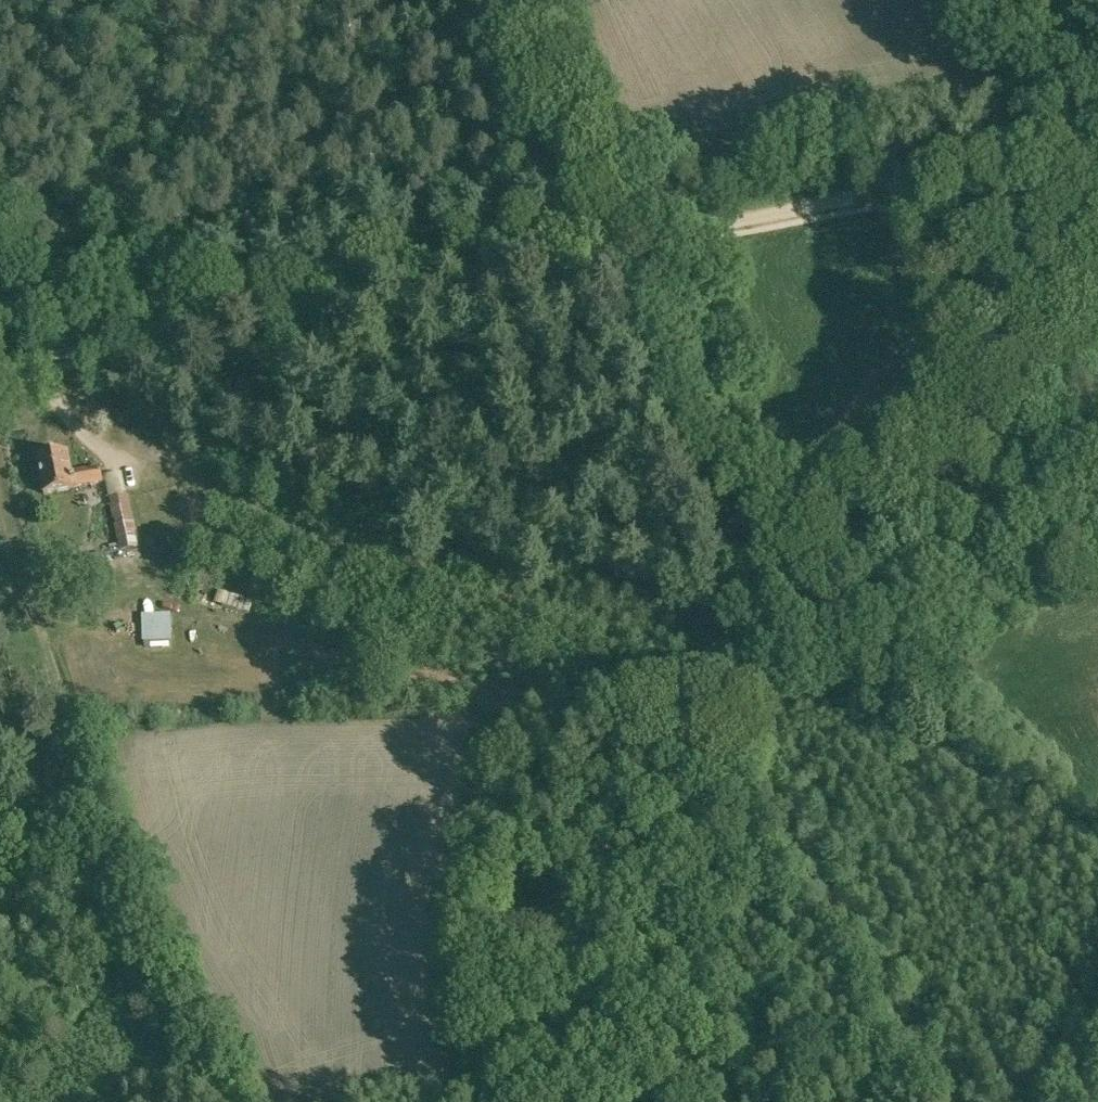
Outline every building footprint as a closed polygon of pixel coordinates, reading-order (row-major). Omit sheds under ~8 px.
[(74,487),(103,482),(102,476),(101,469),(72,474),(68,452),(37,457),(43,495),(74,489),(74,487)] [(119,553),(138,549),(129,496),(110,499),(119,553)] [(171,615),(142,615),(143,641),(171,641),(171,615)]
